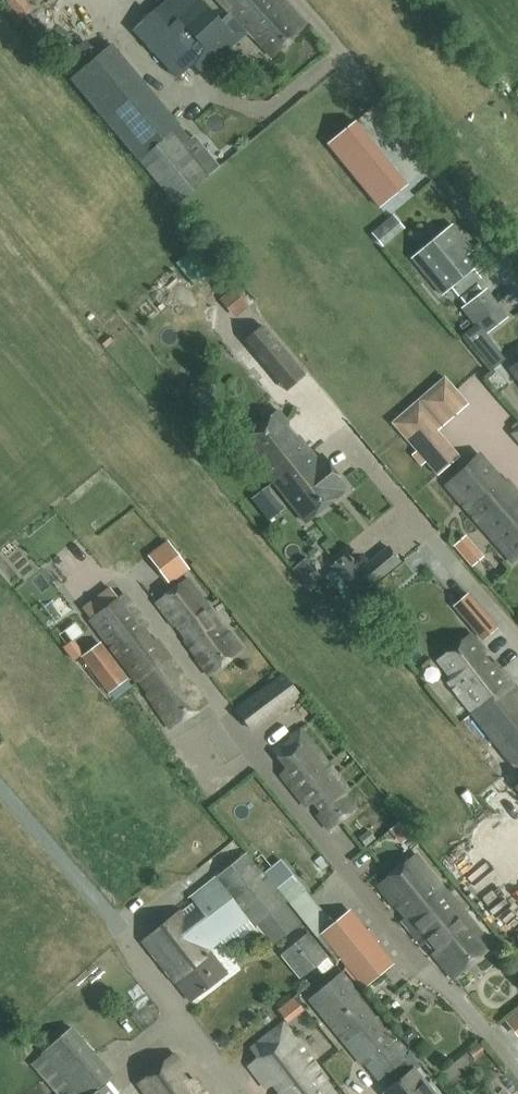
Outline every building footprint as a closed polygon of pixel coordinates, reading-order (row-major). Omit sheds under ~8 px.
[(267,0),(218,0),(228,11),(229,10),(234,15),(224,24),(202,0),(164,0),(135,29),(181,78),(193,65),(203,74),(247,32),(244,32),(242,29),(252,19),(250,16),(267,0)] [(247,32),(253,39),(255,38),(271,56),(305,25),(282,0),(281,0),(279,2),(278,0),(267,0),(250,16),(252,19),(242,29),(244,32),(247,32)] [(136,70),(135,71),(113,46),(73,80),(103,118),(104,117),(176,205),(210,178),(184,145),(190,139),(179,126),(167,111),(145,83),(136,70)] [(359,118),(332,140),(383,204),(410,182),(359,118)] [(473,250),(452,224),(411,258),(441,294),(451,286),(459,295),(480,278),(472,269),(474,268),(464,256),(473,250)] [(477,284),(461,297),(466,304),(462,307),(475,325),(477,324),(496,309),(483,291),(477,284)] [(239,331),(279,383),(297,369),(257,317),(239,331)] [(475,325),(464,334),(491,368),(504,358),(477,324),(475,325)] [(388,426),(434,483),(460,462),(437,434),(469,408),(445,379),(388,426)] [(272,479),(309,449),(299,436),(295,439),(287,429),(288,423),(279,411),(276,408),(238,438),(241,441),(272,479)] [(309,449),(272,479),(306,522),(343,493),(327,472),(325,474),(317,464),(317,460),(309,449)] [(479,455),(444,486),(514,563),(517,559),(517,494),(506,481),(503,481),(479,455)] [(465,535),(453,545),(472,566),(483,556),(465,535)] [(330,565),(332,567),(357,598),(384,575),(372,559),(359,568),(347,553),(330,565)] [(228,636),(186,580),(156,603),(173,626),(179,624),(187,635),(184,639),(189,647),(191,646),(198,655),(195,657),(207,674),(242,649),(231,634),(228,636)] [(118,597),(110,586),(83,607),(90,616),(99,630),(122,656),(146,690),(163,719),(169,729),(206,705),(192,684),(188,684),(181,673),(182,672),(155,638),(150,639),(141,627),(145,621),(133,605),(124,594),(118,597)] [(453,606),(482,641),(498,628),(468,593),(453,606)] [(471,712),(510,683),(496,664),(494,665),(471,636),(438,662),(453,681),(449,683),(471,712)] [(129,678),(101,641),(81,656),(109,693),(129,678)] [(247,728),(265,714),(268,718),(275,713),(276,715),(302,696),(287,676),(257,697),(248,687),(230,701),(247,728)] [(510,683),(471,712),(515,768),(517,765),(517,693),(510,683)] [(355,809),(344,794),(350,789),(331,765),(331,764),(302,727),(284,740),(273,749),(286,768),(281,775),(305,806),(313,802),(318,811),(312,817),(323,832),(355,809)] [(389,829),(401,844),(414,833),(401,819),(389,829)] [(302,922),(264,875),(246,853),(191,896),(203,910),(188,922),(180,913),(144,942),(190,1001),(226,972),(209,951),(248,920),(253,926),(256,924),(273,945),(302,922)] [(492,947),(416,854),(377,885),(404,918),(402,920),(422,945),(424,944),(453,979),(492,947)] [(309,898),(292,877),(278,889),(295,910),(309,898)] [(362,988),(395,963),(352,909),(320,934),(362,988)] [(300,979),(329,956),(308,931),(280,954),(300,979)] [(415,1070),(419,1066),(409,1054),(341,972),(309,998),(377,1081),(384,1075),(393,1086),(385,1093),(386,1093),(435,1093),(415,1070)] [(517,1035),(517,1011),(506,1020),(517,1035)] [(284,1022),(251,1048),(259,1057),(248,1065),(265,1087),(272,1083),(280,1093),(333,1093),(336,1091),(292,1030),(291,1031),(284,1022)] [(106,1083),(114,1075),(72,1026),(44,1051),(44,1052),(31,1064),(57,1093),(92,1093),(106,1083)] [(181,1070),(185,1067),(174,1054),(137,1084),(144,1093),(206,1093),(195,1078),(189,1080),(181,1070)] [(92,1093),(115,1093),(106,1083),(92,1093)]
